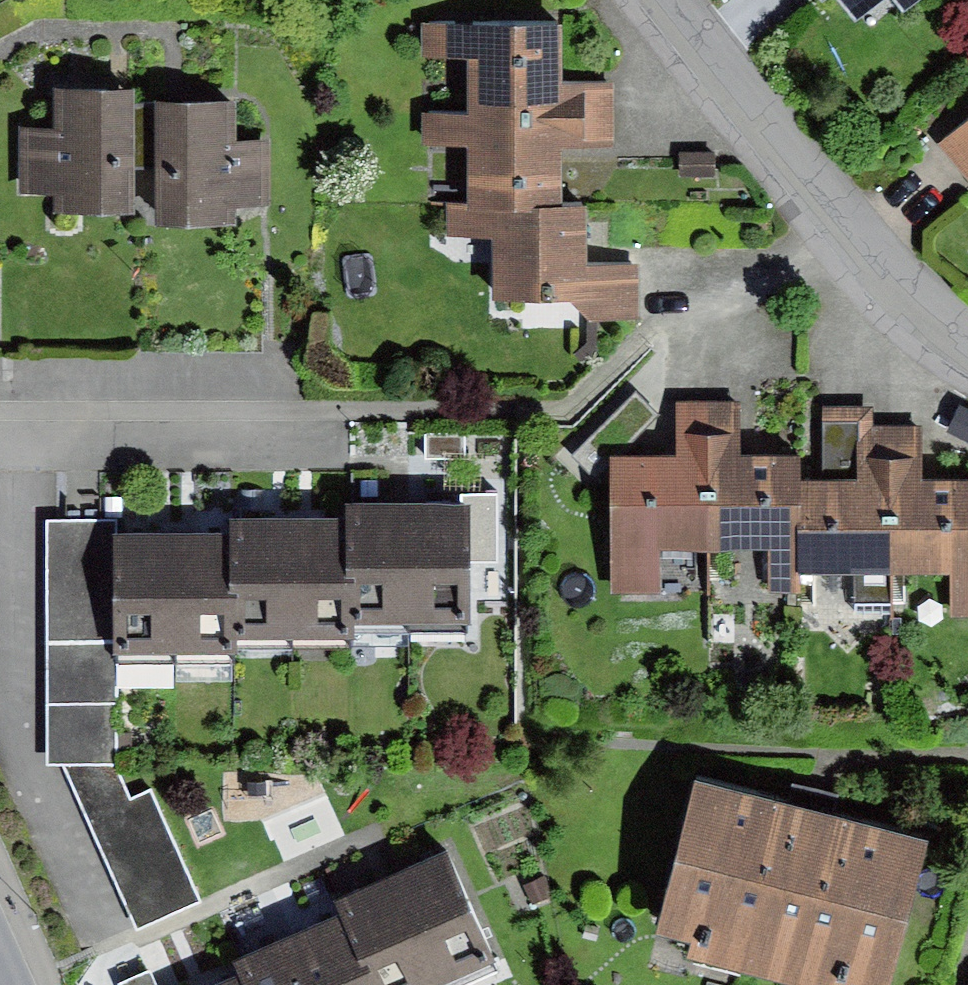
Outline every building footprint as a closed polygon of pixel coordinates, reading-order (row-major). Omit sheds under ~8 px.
[(860,16),(880,0),(847,0),(860,16)] [(468,52),(468,106),(614,105),(614,74),(561,75),(561,13),(421,14),(422,52),(468,52)] [(135,82),(56,81),(55,122),(23,121),(22,188),(60,189),(60,205),(133,207),(135,82)] [(238,94),(156,93),(153,227),(239,229),(240,200),(267,201),(268,139),(237,138),(238,94)] [(470,151),(470,203),(560,203),(560,143),(616,143),(614,105),(468,106),(425,107),(425,136),(470,136),(470,151)] [(937,143),(967,179),(967,117),(937,143)] [(470,203),(453,205),(454,227),(495,227),(496,293),(571,292),(593,315),(634,315),(634,265),(583,265),(583,204),(560,203),(470,203)] [(657,543),(712,539),(712,399),(676,397),(675,450),(613,449),(612,588),(656,588),(657,543)] [(741,399),(712,399),(712,539),(767,539),(767,591),(804,591),(805,567),(805,471),(804,446),(741,446),(741,399)] [(853,471),(805,471),(805,567),(895,565),(893,417),(853,417),(853,471)] [(893,417),(895,565),(951,564),(952,616),(967,616),(967,475),(921,476),(920,417),(893,417)] [(356,511),(355,618),(410,618),(410,493),(357,493),(356,511)] [(469,493),(410,493),(410,618),(469,618),(469,493)] [(238,523),(236,634),(294,634),(296,511),(238,509),(238,523)] [(356,511),(296,511),(294,634),(354,635),(355,618),(356,511)] [(112,517),(48,517),(47,760),(63,760),(141,927),(203,896),(150,787),(131,792),(117,763),(112,648),(112,525),(112,517)] [(238,523),(176,525),(179,646),(237,645),(236,634),(238,523)] [(112,525),(112,648),(179,646),(176,525),(112,525)] [(693,772),(651,924),(686,934),(683,947),(821,984),(851,984),(856,966),(885,974),(923,835),(823,807),(693,772)] [(448,843),(395,866),(445,978),(497,955),(448,843)] [(379,984),(430,984),(445,978),(395,866),(339,890),(345,904),(379,984)] [(291,928),(316,984),(379,984),(345,904),(291,928)] [(249,984),(316,984),(291,928),(235,952),(240,964),(249,984)] [(194,984),(249,984),(240,964),(194,984)] [(120,982),(121,984),(159,984),(152,969),(120,982)]
